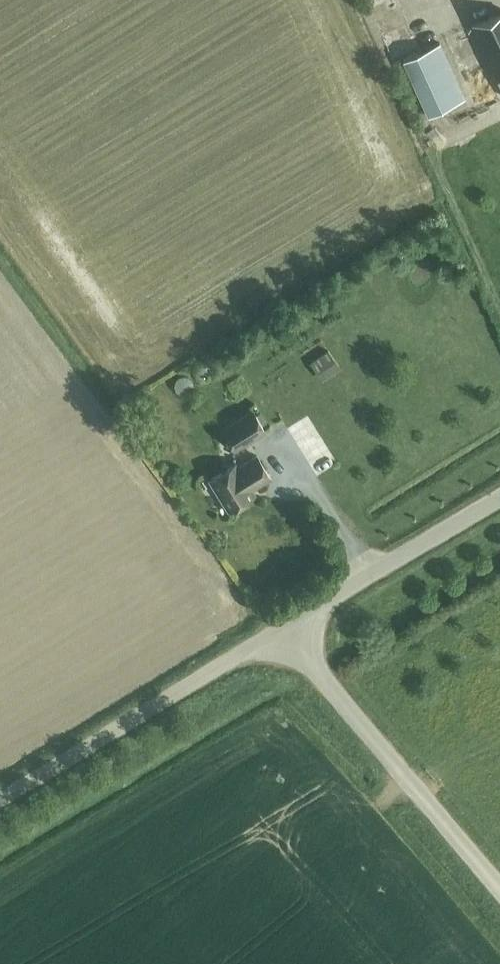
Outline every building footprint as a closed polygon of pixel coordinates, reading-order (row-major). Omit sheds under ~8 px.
[(499,87),(499,12),(472,25),(499,87)] [(465,97),(439,42),(403,59),(428,114),(465,97)] [(324,371),(339,362),(329,348),(315,358),(324,371)] [(265,430),(253,410),(222,429),(234,449),(265,430)] [(270,477),(257,455),(238,467),(235,463),(209,479),(229,510),(254,494),(251,489),(270,477)]
